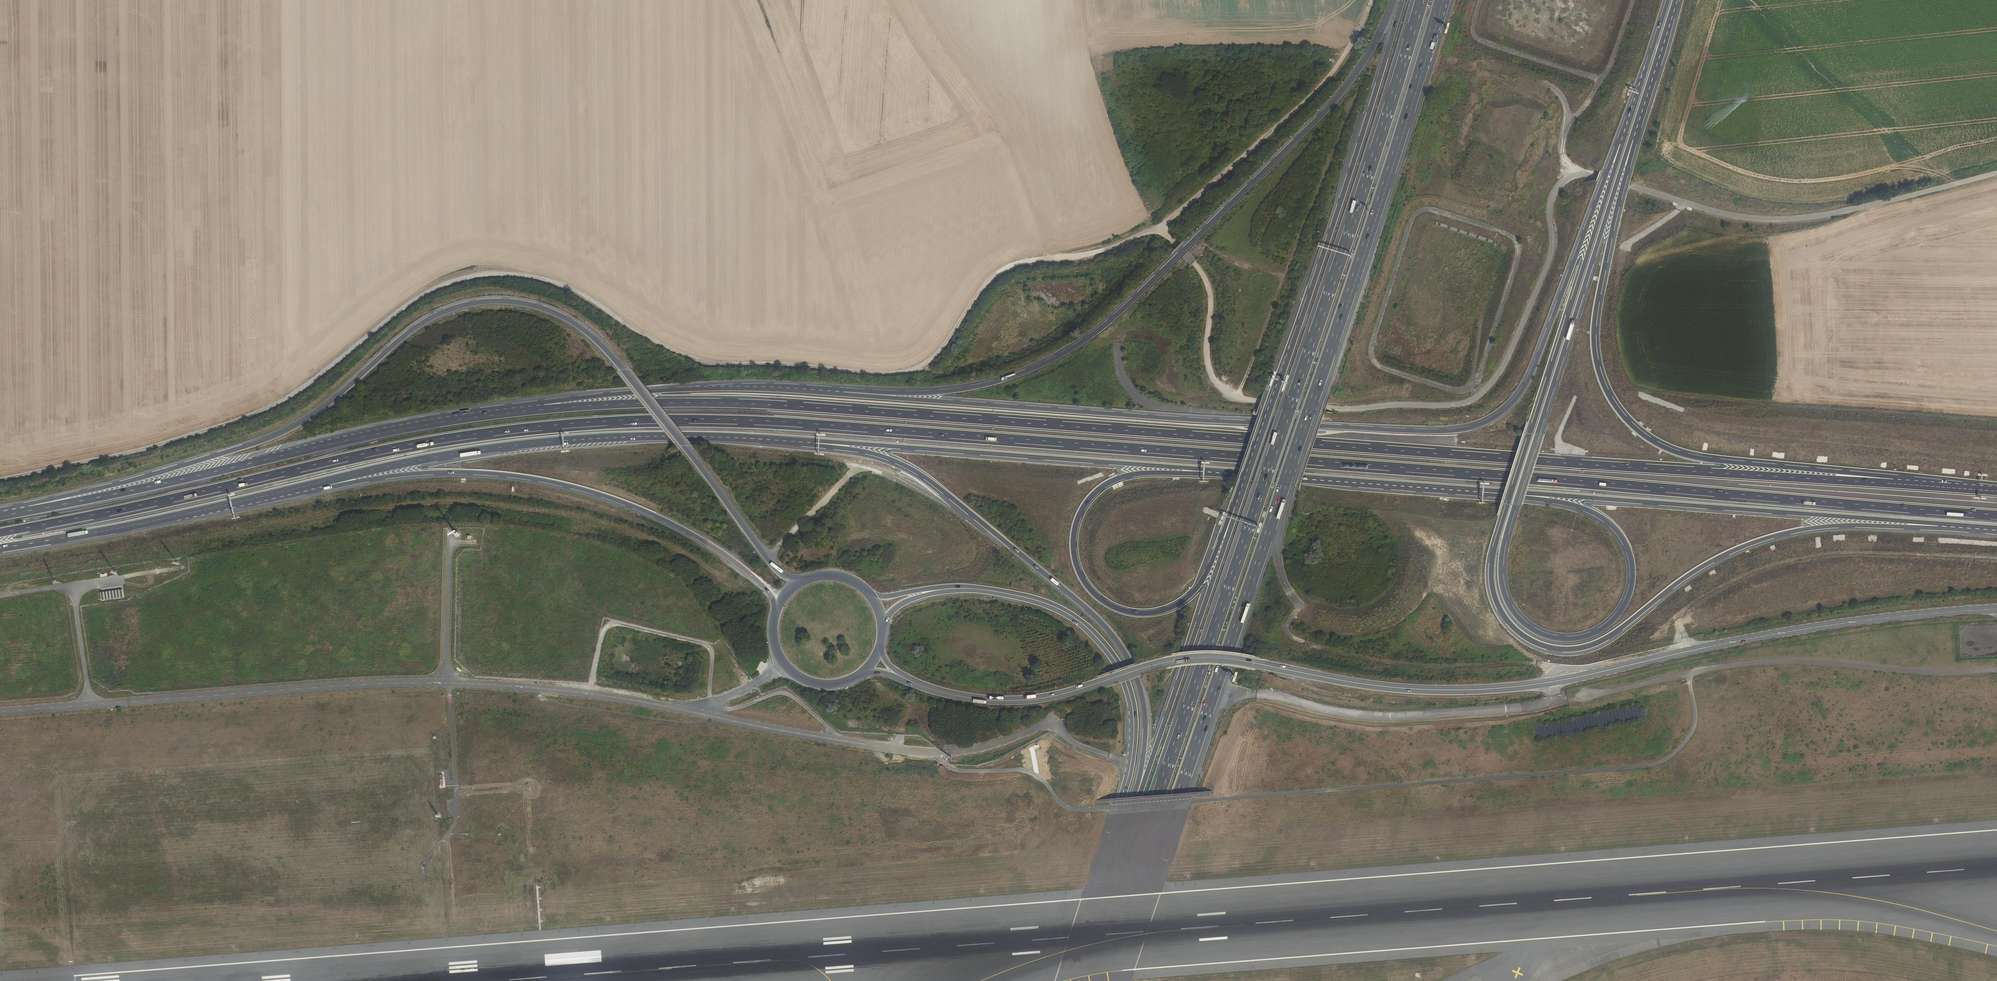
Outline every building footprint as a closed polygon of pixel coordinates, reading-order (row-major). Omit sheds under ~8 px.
[(1367,155),(1370,156),(1375,140),(1371,139),(1367,155)] [(119,588),(99,592),(100,600),(121,596),(119,588)]
